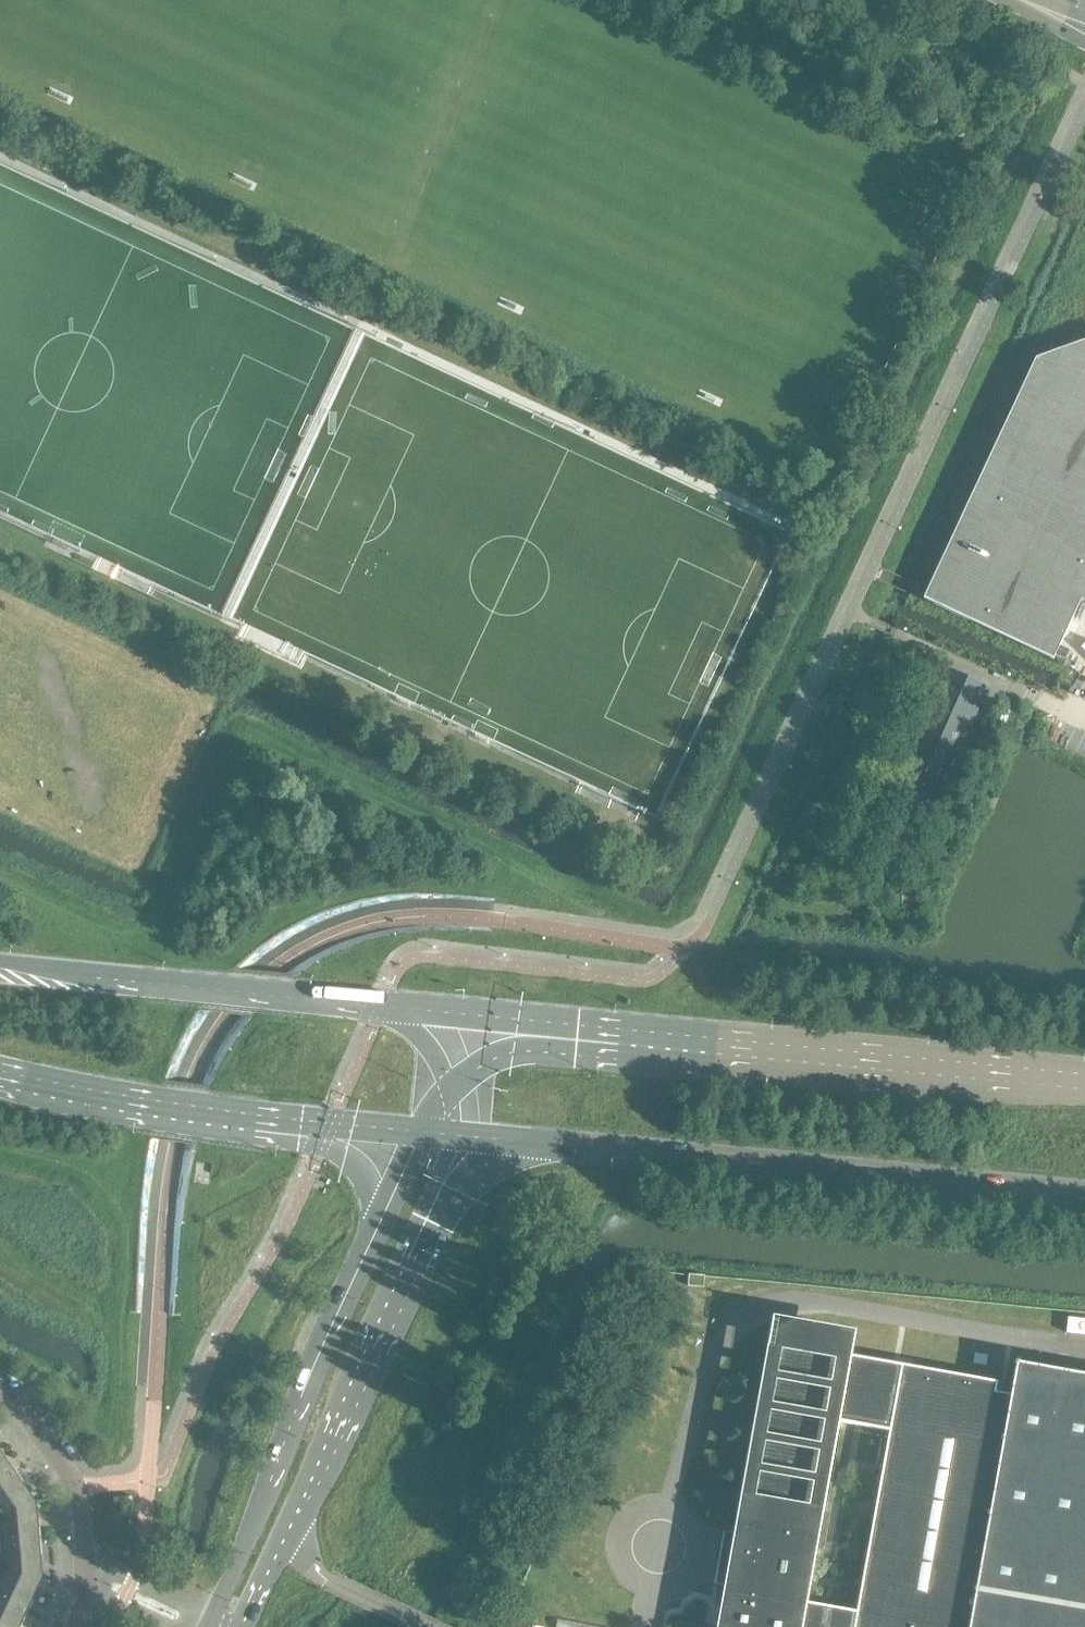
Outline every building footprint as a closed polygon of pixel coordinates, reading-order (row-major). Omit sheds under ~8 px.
[(923,599),(1053,659),(1064,636),(1071,620),(1081,600),(1084,602),(1084,340),(1036,358),(923,599)] [(946,779),(987,686),(948,668),(906,762),(946,779)] [(704,1277),(689,1276),(688,1286),(703,1287),(704,1277)] [(1020,1364),(1019,1362),(1016,1362),(1014,1363),(1014,1366),(1015,1368),(1011,1394),(996,1391),(997,1381),(852,1355),(857,1330),(772,1315),(733,1532),(724,1531),(715,1584),(724,1585),(716,1626),(1084,1626),(1084,1376),(1020,1364)] [(0,1451),(0,1482),(15,1472),(0,1451)] [(15,1472),(0,1482),(0,1516),(36,1503),(15,1472)] [(36,1503),(0,1516),(0,1533),(1,1543),(39,1540),(36,1503)] [(42,1577),(39,1540),(1,1543),(3,1570),(42,1577)] [(42,1577),(3,1570),(0,1577),(0,1598),(27,1610),(42,1577)] [(27,1610),(0,1598),(0,1625),(4,1626),(19,1626),(27,1610)]
